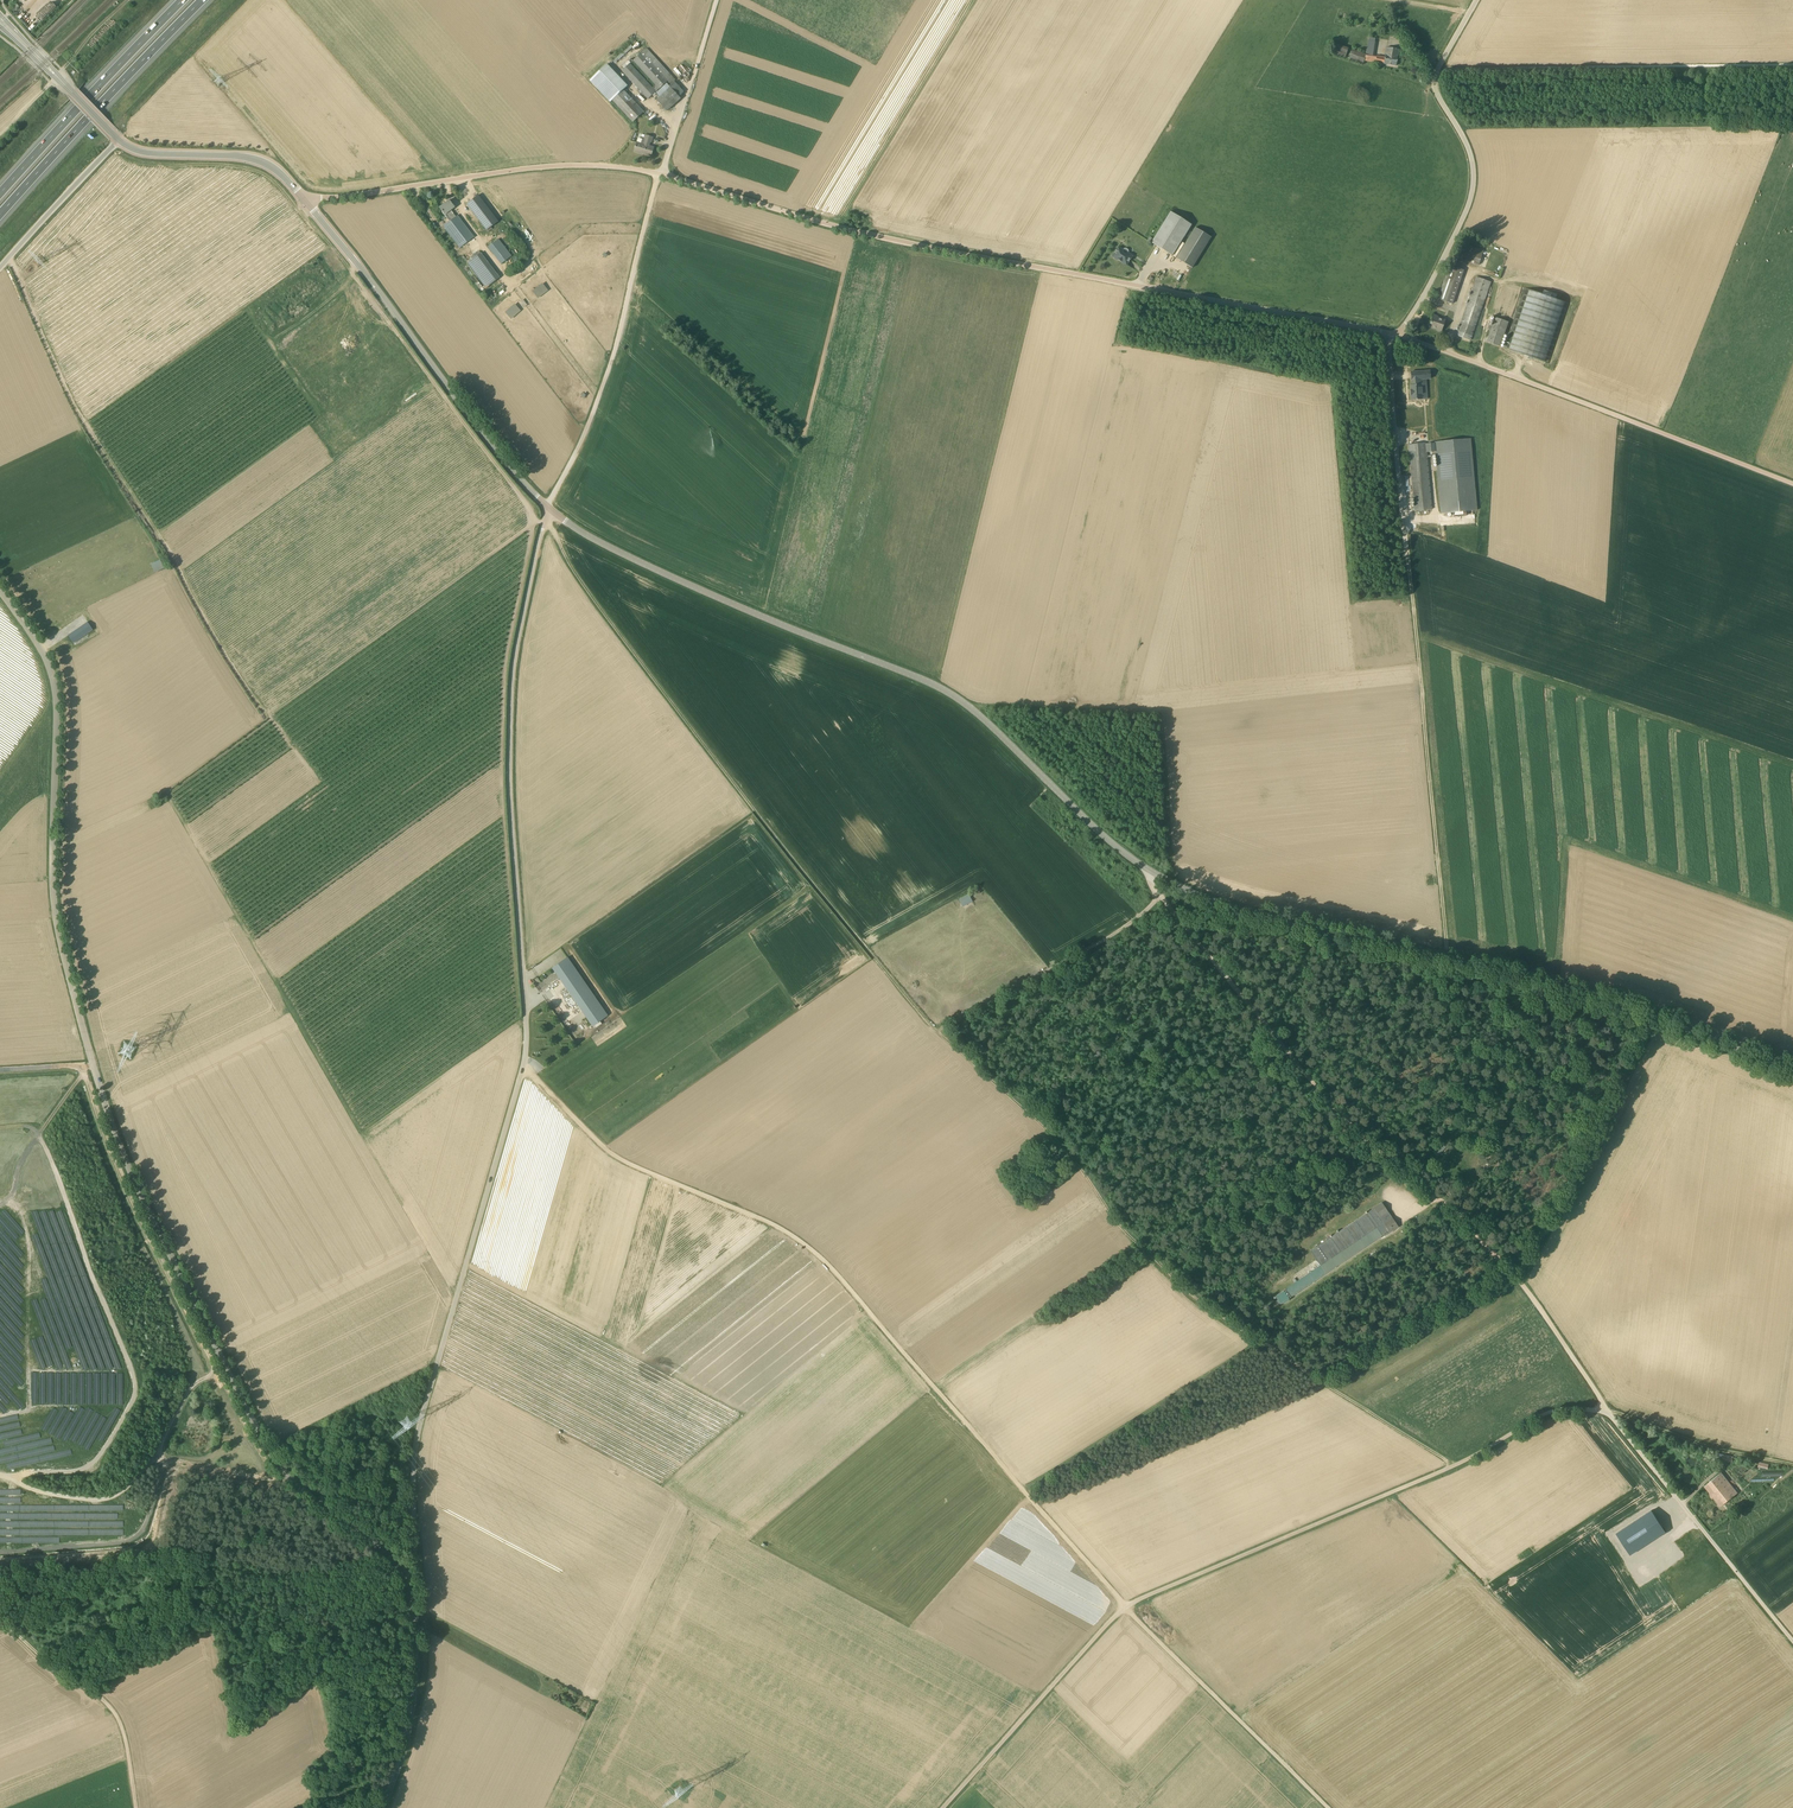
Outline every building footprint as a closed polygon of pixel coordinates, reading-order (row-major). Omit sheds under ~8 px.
[(1335,43),(1331,52),(1343,57),(1347,48),(1335,43)] [(1385,58),(1374,56),(1372,56),(1363,53),(1352,49),(1349,59),(1363,63),(1364,60),(1396,66),(1399,49),(1387,47),(1385,58)] [(630,63),(622,71),(648,99),(668,81),(671,84),(674,81),(676,80),(647,48),(633,60),(656,85),(653,88),(630,63)] [(644,112),(630,97),(623,90),(628,86),(607,64),(590,80),(610,102),(612,100),(633,122),(644,112)] [(667,111),(681,98),(669,86),(667,83),(655,94),(659,98),(657,100),(667,111)] [(650,142),(651,142),(653,137),(645,135),(644,139),(642,139),(638,138),(634,151),(639,153),(640,152),(651,156),(654,148),(649,146),(650,142)] [(478,195),(466,203),(486,230),(493,225),(498,222),(478,195)] [(457,215),(455,216),(450,210),(454,207),(449,200),(439,207),(449,221),(443,226),(460,248),(474,237),(457,215)] [(1192,225),(1171,212),(1151,243),(1172,256),(1192,225)] [(1176,258),(1192,268),(1211,237),(1195,227),(1176,258)] [(498,238),(487,247),(501,264),(512,256),(498,238)] [(1461,243),(1456,257),(1479,265),(1484,250),(1461,243)] [(1123,249),(1122,250),(1118,247),(1113,256),(1127,265),(1132,256),(1128,253),(1128,252),(1129,252),(1129,251),(1128,250),(1128,249),(1127,249),(1126,248),(1125,248),(1124,248),(1123,249)] [(486,288),(499,278),(497,275),(480,253),(467,263),(484,285),(486,288)] [(1464,270),(1450,265),(1439,299),(1452,304),(1464,270)] [(1490,284),(1476,279),(1455,338),(1469,343),(1490,284)] [(548,290),(542,283),(532,291),(537,298),(548,290)] [(1529,290),(1509,349),(1545,362),(1565,302),(1529,290)] [(504,312),(511,319),(520,310),(514,303),(504,312)] [(1437,318),(1438,317),(1433,315),(1429,327),(1441,331),(1445,320),(1437,318)] [(1509,322),(1495,317),(1487,342),(1500,346),(1502,341),(1509,322)] [(1430,371),(1410,372),(1411,380),(1412,380),(1412,385),(1410,385),(1410,390),(1410,395),(1411,395),(1411,400),(1422,399),(1422,390),(1424,390),(1424,379),(1431,379),(1430,371)] [(1426,443),(1409,444),(1415,511),(1432,509),(1426,452),(1436,451),(1441,513),(1453,512),(1453,517),(1465,516),(1465,511),(1476,510),(1471,439),(1434,442),(1434,443),(1426,444),(1426,443)] [(87,627),(72,636),(76,642),(91,633),(87,627)] [(968,893),(958,897),(961,905),(971,902),(968,893)] [(567,957),(552,967),(592,1026),(608,1015),(567,957)] [(607,1038),(625,1028),(620,1018),(602,1028),(607,1038)] [(1368,1245),(1382,1235),(1384,1234),(1384,1236),(1392,1231),(1398,1227),(1392,1217),(1391,1218),(1387,1213),(1388,1212),(1382,1203),(1369,1211),(1365,1214),(1364,1213),(1363,1214),(1364,1214),(1361,1217),(1339,1231),(1338,1230),(1336,1231),(1337,1233),(1335,1234),(1332,1236),(1331,1235),(1329,1236),(1330,1237),(1329,1238),(1329,1237),(1326,1239),(1327,1240),(1325,1241),(1311,1250),(1321,1265),(1309,1273),(1275,1296),(1276,1296),(1280,1303),(1283,1302),(1284,1303),(1289,1299),(1313,1281),(1314,1282),(1332,1269),(1368,1245)] [(1721,1506),(1737,1493),(1721,1473),(1705,1486),(1721,1506)] [(1649,1498),(1579,1548),(1600,1576),(1670,1527),(1649,1498)]
